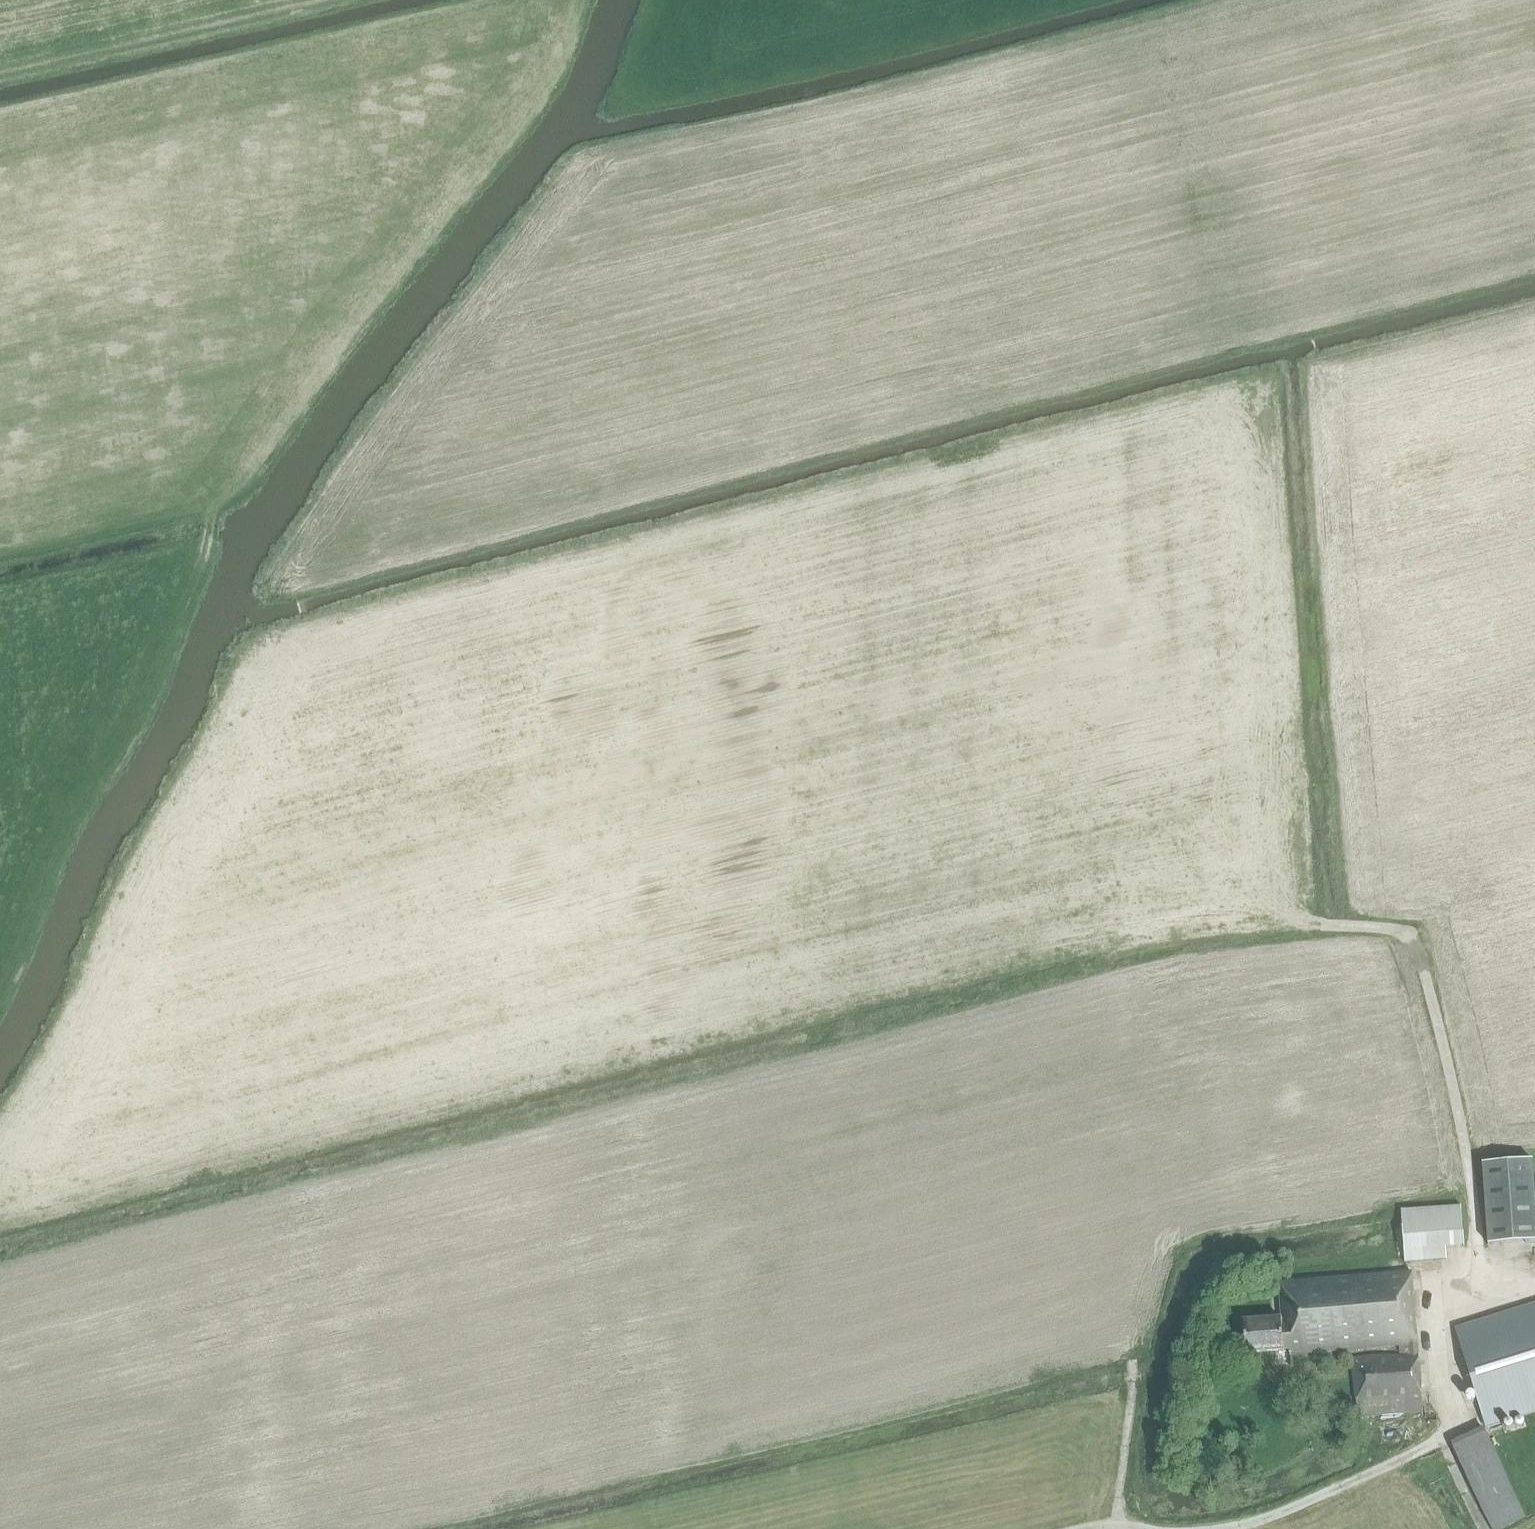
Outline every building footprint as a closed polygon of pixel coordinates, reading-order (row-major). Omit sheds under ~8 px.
[(1487,1246),(1534,1243),(1534,1199),(1532,1160),(1481,1164),(1487,1246)] [(1401,1210),(1404,1263),(1410,1263),(1410,1266),(1418,1265),(1418,1271),(1442,1270),(1441,1261),(1447,1260),(1446,1248),(1463,1247),(1461,1207),(1401,1210)] [(1289,1354),(1408,1345),(1409,1350),(1404,1351),(1404,1355),(1353,1359),(1356,1401),(1421,1396),(1410,1272),(1279,1283),(1281,1323),(1243,1325),(1245,1352),(1289,1349),(1289,1354)] [(1454,1328),(1485,1427),(1534,1412),(1534,1303),(1454,1328)] [(1491,1528),(1500,1528),(1525,1517),(1483,1428),(1450,1443),(1491,1528)] [(1449,1445),(1437,1451),(1446,1469),(1458,1463),(1449,1445)]
